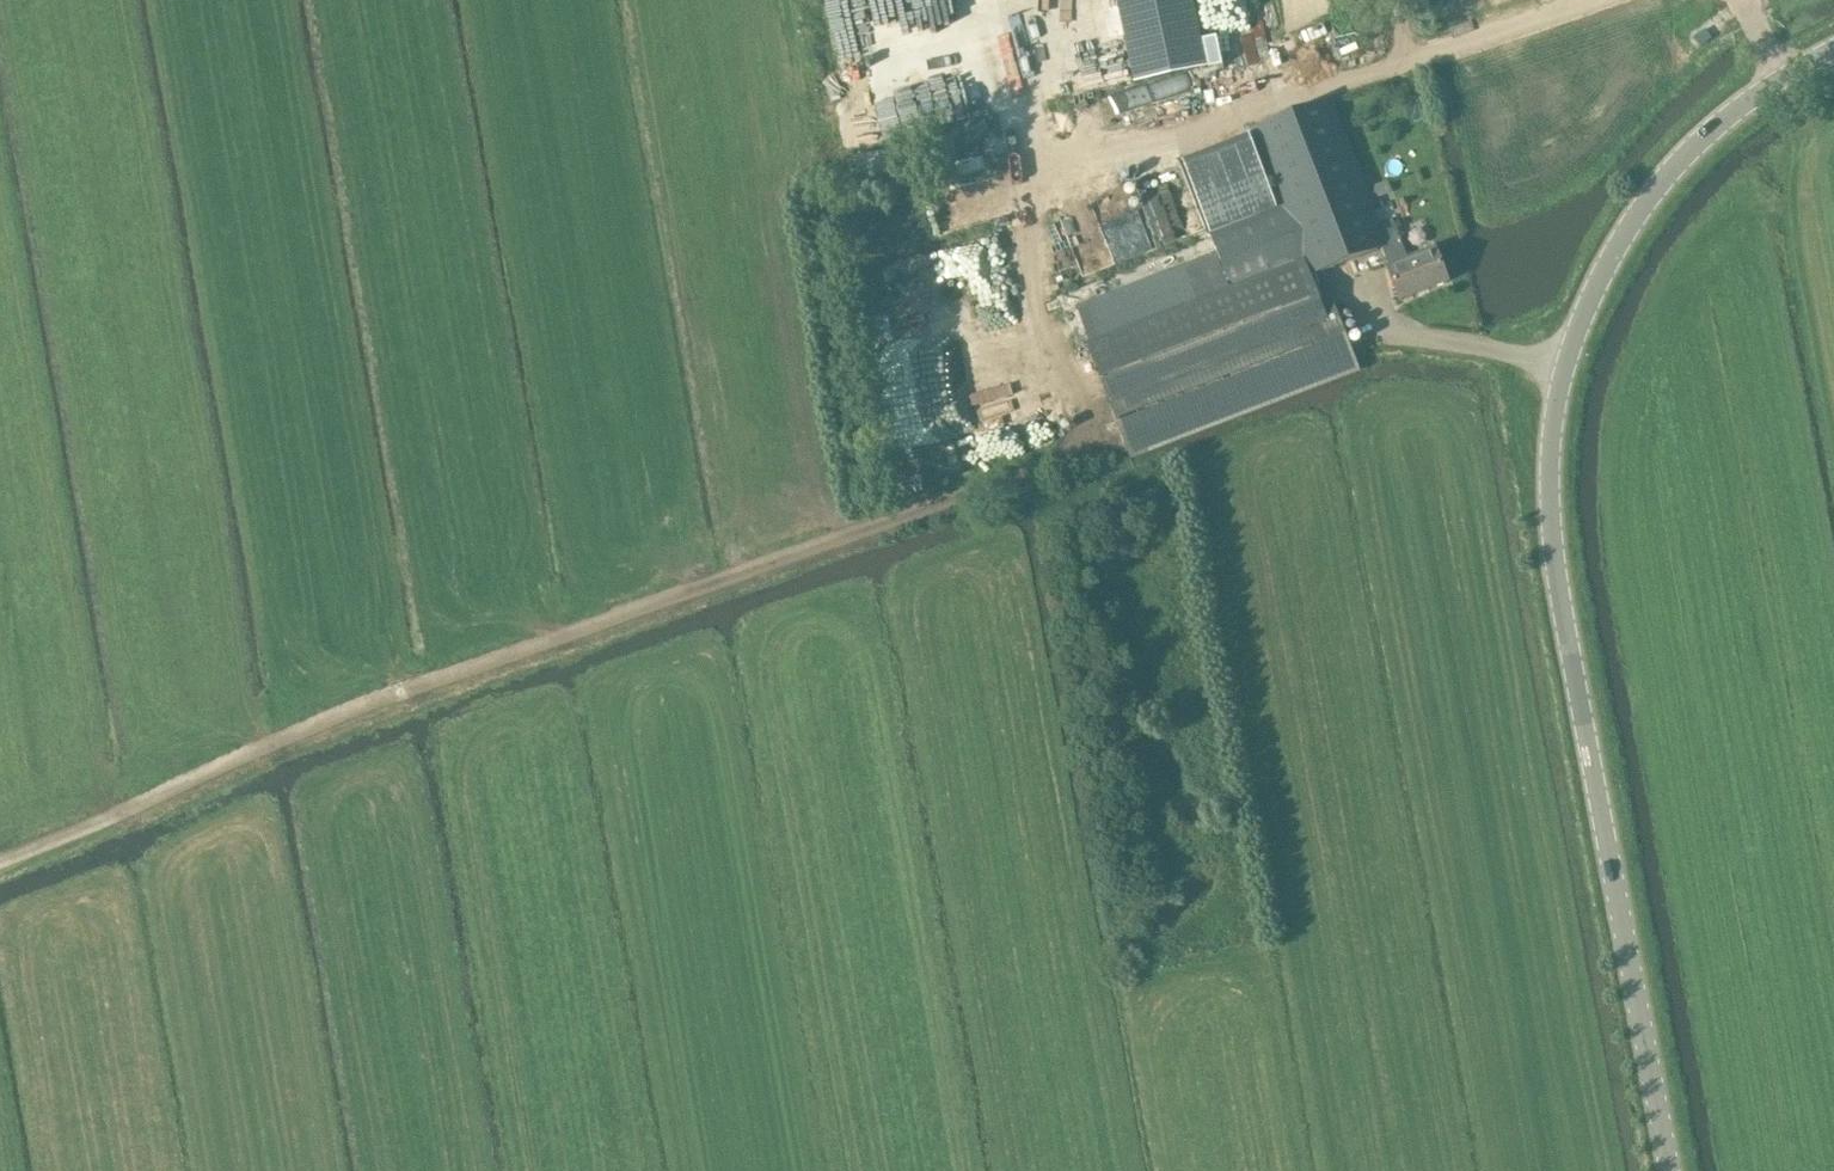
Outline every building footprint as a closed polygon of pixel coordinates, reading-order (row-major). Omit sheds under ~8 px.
[(1169,114),(1253,87),(1230,0),(1138,0),(1169,114)] [(1388,267),(1408,259),(1395,226),(1383,231),(1332,98),(1251,129),(1280,205),(1277,207),(1249,135),(1181,162),(1208,233),(1056,292),(1078,350),(1087,346),(1115,420),(1131,460),(1360,372),(1333,302),(1319,308),(1307,277),(1381,249),(1388,267)] [(1435,249),(1408,259),(1388,267),(1387,267),(1399,300),(1447,282),(1435,249)]
